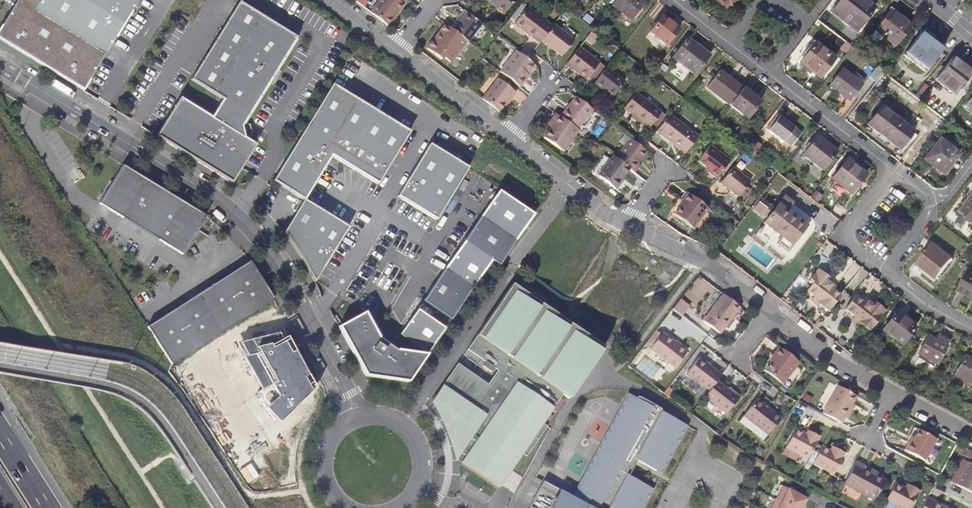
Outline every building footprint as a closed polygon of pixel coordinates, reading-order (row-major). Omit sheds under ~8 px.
[(83,91),(138,0),(17,0),(0,28),(0,40),(83,91)] [(372,14),(389,27),(405,7),(404,6),(408,0),(383,0),(372,14)] [(493,7),(494,5),(507,15),(519,0),(486,0),(485,1),(493,7)] [(613,6),(632,21),(646,3),(642,0),(617,0),(613,6)] [(726,10),(734,0),(714,0),(726,10)] [(832,12),(857,32),(877,7),(867,0),(841,0),(832,12)] [(180,97),(157,136),(233,183),(257,144),(245,138),(245,136),(250,134),(248,127),(243,128),(242,126),(297,37),(240,1),(191,80),(223,99),(212,117),(180,97)] [(494,5),(493,7),(506,17),(507,15),(494,5)] [(518,25),(543,45),(545,43),(556,29),(530,9),(518,25)] [(892,11),(876,30),(896,47),(912,27),(892,11)] [(483,27),(468,15),(454,32),(467,42),(469,44),(470,44),(483,27)] [(663,16),(651,32),(668,45),(680,29),(663,16)] [(578,42),(557,26),(556,29),(545,43),(565,58),(578,42)] [(454,32),(447,27),(439,38),(440,39),(437,43),(435,42),(429,51),(443,62),(445,59),(452,64),(465,48),(463,46),(467,42),(454,32)] [(922,34),(907,53),(928,71),(944,50),(922,34)] [(688,39),(673,58),(695,75),(711,56),(688,39)] [(816,43),(800,62),(820,78),(836,58),(816,43)] [(582,48),(568,66),(585,79),(599,61),(582,48)] [(537,68),(520,55),(514,61),(503,75),(522,90),(531,78),(530,77),(537,68)] [(936,81),(955,96),(971,75),(971,70),(953,56),(936,81)] [(884,71),(878,66),(869,77),(875,82),(884,71)] [(608,68),(596,84),(606,92),(614,98),(627,83),(608,68)] [(844,70),(831,86),(850,101),(863,84),(844,70)] [(729,106),(743,88),(721,71),(707,89),(729,106)] [(500,81),(484,100),(501,114),(507,106),(506,104),(510,100),(512,102),(517,95),(500,81)] [(377,184),(409,132),(333,86),(274,182),(304,200),(332,156),(377,184)] [(762,102),(743,88),(729,106),(748,120),(762,102)] [(614,98),(606,92),(604,94),(613,101),(614,98)] [(664,113),(638,94),(624,112),(633,119),(644,127),(649,132),(664,113)] [(594,112),(577,98),(561,119),(578,132),(594,112)] [(882,107),(868,124),(901,150),(914,132),(882,107)] [(561,119),(557,116),(551,123),(555,125),(551,130),(544,139),(563,154),(579,133),(578,132),(561,119)] [(661,134),(684,152),(697,134),(674,116),(661,134)] [(793,145),(796,141),(802,133),(781,116),(769,132),(784,143),(785,142),(792,147),(793,145)] [(642,130),(644,127),(633,119),(631,121),(642,130)] [(697,134),(684,152),(687,154),(700,137),(697,134)] [(819,137),(804,156),(823,171),(838,152),(819,137)] [(941,140),(925,160),(944,174),(960,154),(941,140)] [(631,170),(635,173),(641,167),(639,165),(648,153),(631,141),(617,159),(631,170)] [(468,168),(430,144),(398,196),(436,220),(468,168)] [(707,169),(709,172),(723,154),(712,146),(700,161),(708,168),(707,169)] [(719,179),(732,161),(723,154),(709,172),(719,179)] [(622,182),(631,170),(617,159),(615,158),(600,177),(618,191),(623,184),(622,182)] [(849,159),(832,180),(852,195),(868,174),(849,159)] [(206,216),(122,164),(98,203),(183,254),(206,216)] [(722,185),(736,195),(749,179),(735,169),(722,185)] [(749,179),(736,195),(740,198),(740,197),(749,187),(752,182),(749,179)] [(749,187),(740,197),(745,201),(753,190),(749,187)] [(533,215),(498,191),(423,302),(451,320),(491,261),(498,266),(533,215)] [(707,210),(687,195),(681,202),(684,204),(680,208),(674,216),(692,230),(707,210)] [(786,196),(764,223),(793,245),(808,226),(788,210),(794,202),(786,196)] [(961,213),(971,222),(971,198),(961,213)] [(304,200),(284,234),(296,251),(314,282),(348,227),(304,200)] [(265,202),(261,206),(267,213),(271,209),(265,202)] [(933,244),(918,263),(937,279),(953,259),(933,244)] [(172,365),(274,299),(250,261),(147,327),(172,365)] [(829,312),(842,295),(832,287),(834,285),(832,283),(834,280),(820,269),(810,281),(813,284),(808,291),(815,296),(820,300),(818,303),(829,312)] [(960,291),(971,297),(971,270),(971,269),(960,291)] [(458,364),(432,402),(436,410),(441,418),(442,422),(444,426),(446,431),(447,437),(450,444),(452,452),(455,462),(461,452),(466,456),(462,463),(500,488),(523,454),(527,457),(547,426),(543,424),(563,394),(570,398),(603,346),(546,308),(512,284),(467,350),(485,363),(483,366),(491,372),(494,369),(497,370),(487,384),(458,364)] [(740,307),(722,294),(703,320),(720,334),(740,307)] [(871,331),(887,311),(873,300),(871,303),(869,301),(867,303),(857,295),(846,309),(856,317),(861,321),(860,322),(871,331)] [(815,296),(811,300),(817,305),(818,303),(820,300),(815,296)] [(675,326),(675,325),(700,342),(707,332),(683,316),(691,304),(681,297),(666,319),(675,326)] [(444,329),(417,310),(401,334),(420,349),(417,353),(396,350),(378,338),(365,312),(338,326),(364,375),(408,382),(444,329)] [(897,313),(883,330),(902,346),(917,328),(897,313)] [(861,321),(856,317),(852,321),(858,325),(860,322),(861,321)] [(653,346),(650,350),(675,369),(688,353),(663,333),(661,336),(656,332),(648,342),(653,346)] [(279,333),(237,343),(262,390),(258,392),(266,409),(278,422),(314,388),(286,337),(282,340),(279,333)] [(704,342),(715,352),(721,345),(710,335),(704,342)] [(929,337),(919,355),(938,366),(948,347),(929,337)] [(775,358),(765,371),(783,384),(800,363),(780,348),(773,357),(775,358)] [(718,381),(723,374),(701,357),(687,374),(709,392),(718,381)] [(956,375),(971,384),(971,360),(966,357),(956,375)] [(709,392),(705,397),(727,414),(740,398),(718,381),(709,392)] [(840,388),(825,415),(843,425),(846,419),(847,419),(854,406),(858,398),(840,388)] [(534,507),(643,507),(646,503),(640,500),(649,485),(635,477),(643,462),(657,469),(667,452),(672,454),(679,442),(674,439),(683,421),(662,410),(663,408),(639,394),(638,396),(637,396),(630,408),(627,406),(603,450),(607,452),(594,475),(596,476),(594,480),(592,480),(586,481),(588,492),(589,492),(584,501),(576,497),(548,482),(534,507)] [(757,399),(744,415),(769,434),(781,419),(757,399)] [(857,408),(854,406),(847,419),(850,420),(857,408)] [(689,424),(683,421),(674,439),(679,442),(689,424)] [(797,429),(788,446),(810,458),(821,437),(809,431),(808,434),(797,429)] [(916,446),(913,445),(909,452),(929,463),(941,441),(923,432),(920,439),(916,446)] [(825,446),(816,463),(836,473),(848,452),(838,447),(836,452),(832,450),(825,446)] [(603,450),(576,497),(584,501),(589,492),(588,492),(586,481),(592,480),(594,480),(596,476),(594,475),(607,452),(603,450)] [(662,472),(672,454),(667,452),(657,469),(662,472)] [(861,460),(848,484),(879,500),(890,481),(885,479),(872,471),(867,468),(869,465),(861,460)] [(874,467),(872,471),(885,479),(887,474),(874,467)] [(961,487),(971,493),(971,467),(961,487)] [(640,500),(646,503),(654,487),(649,485),(640,500)] [(910,489),(901,485),(892,502),(903,507),(916,507),(925,492),(916,487),(914,491),(910,489)] [(783,486),(776,500),(791,507),(801,507),(806,499),(783,486)] [(776,500),(771,507),(791,507),(776,500)]
